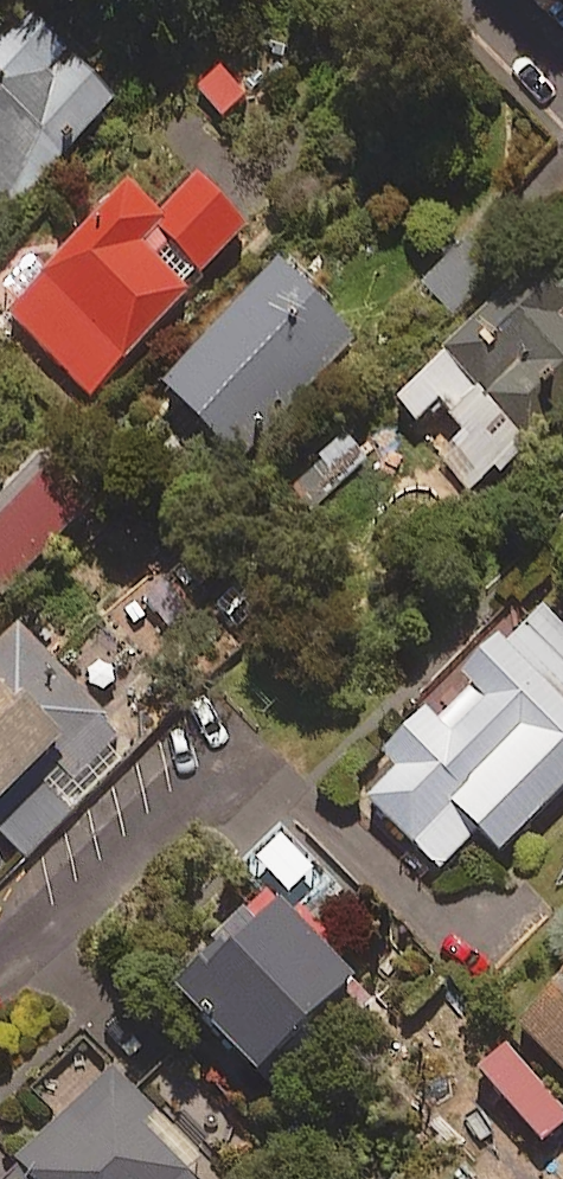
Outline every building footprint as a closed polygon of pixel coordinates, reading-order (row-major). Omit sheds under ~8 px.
[(28,14),(0,42),(0,222),(1,223),(119,105),(28,14)] [(9,312),(85,387),(232,242),(156,166),(9,312)] [(488,224),(424,285),(454,316),(518,255),(488,224)] [(448,354),(528,443),(562,411),(562,284),(546,265),(448,354)] [(282,266),(161,386),(235,460),(356,340),(282,266)] [(349,432),(286,490),(312,519),(375,461),(349,432)] [(0,505),(0,592),(2,594),(96,506),(50,457),(0,505)] [(416,733),(387,763),(400,776),(371,805),(440,873),(480,832),(502,853),(562,792),(562,632),(542,611),(470,683),(478,690),(439,729),(430,720),(416,733)] [(25,628),(0,650),(0,849),(124,739),(25,628)] [(360,990),(274,904),(181,996),(267,1083),(360,990)] [(527,1032),(562,1071),(562,998),(527,1032)] [(404,1075),(500,1177),(562,1118),(562,1106),(474,1011),(404,1075)] [(114,1073),(8,1178),(220,1178),(163,1123),(114,1073)]
